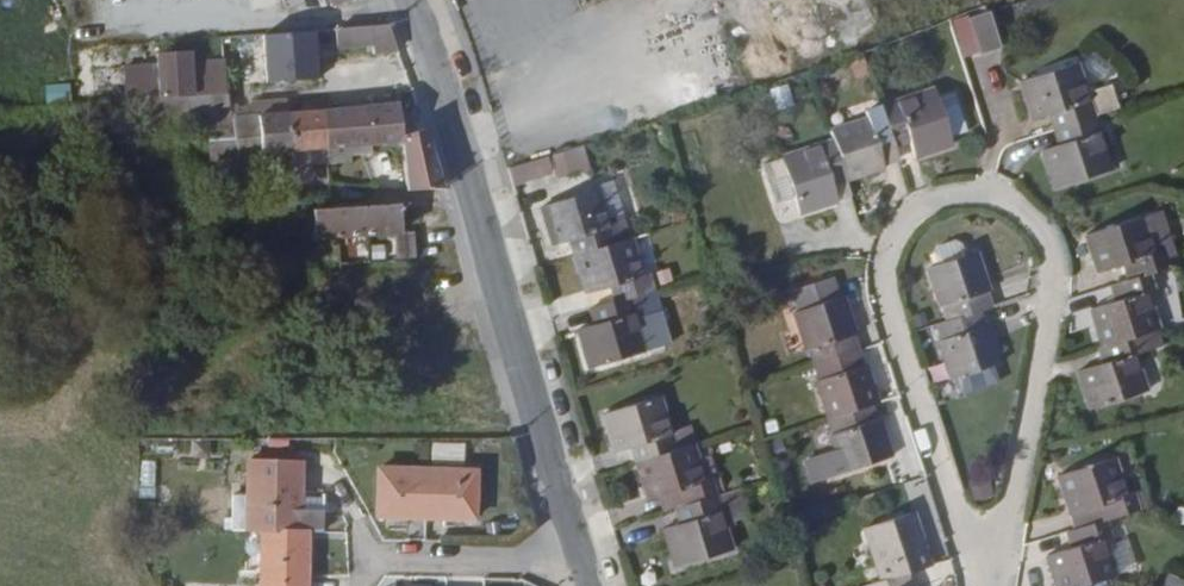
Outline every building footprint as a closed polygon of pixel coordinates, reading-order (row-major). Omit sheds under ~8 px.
[(962,12),(964,17),(993,7),(990,0),(962,12)] [(966,24),(995,15),(993,7),(964,17),(966,24)] [(739,81),(792,61),(775,15),(722,34),(739,81)] [(992,59),(1013,54),(1004,20),(984,25),(992,59)] [(377,53),(396,51),(391,37),(387,27),(336,30),(338,47),(375,45),(377,53)] [(339,62),(338,47),(336,30),(307,32),(310,63),(339,62)] [(1111,138),(1102,109),(1087,57),(1033,73),(1044,109),(1069,103),(1073,118),(1077,133),(1053,140),(1064,178),(1117,162),(1111,138)] [(223,94),(221,61),(188,63),(191,96),(223,94)] [(191,96),(188,63),(156,65),(158,98),(191,96)] [(156,65),(123,67),(125,99),(158,98),(156,65)] [(1115,105),(1128,102),(1121,79),(1098,85),(1105,108),(1115,105)] [(958,124),(946,86),(944,80),(893,95),(877,100),(879,108),(842,119),(844,129),(792,145),(804,185),(808,200),(845,189),(838,165),(852,161),(854,167),(892,155),(891,151),(907,147),(901,126),(917,122),(924,145),(961,134),(958,124)] [(958,124),(976,119),(965,81),(946,86),(958,124)] [(770,93),(778,114),(795,109),(787,87),(770,93)] [(386,95),(389,107),(398,148),(406,184),(407,188),(443,187),(424,128),(411,131),(404,105),(415,104),(411,93),(386,95)] [(228,154),(226,138),(225,121),(224,106),(223,94),(191,96),(158,98),(125,99),(120,99),(122,124),(197,120),(200,156),(228,154)] [(246,104),(247,119),(225,121),(226,138),(252,136),(253,153),(283,151),(284,151),(282,115),(281,102),(246,104)] [(1044,109),(1048,125),(1053,140),(1077,133),(1073,118),(1069,103),(1044,109)] [(225,121),(247,119),(246,104),(224,106),(225,121)] [(1111,138),(1124,134),(1115,105),(1105,108),(1102,109),(1111,138)] [(376,144),(377,150),(398,148),(389,107),(316,112),(320,148),(322,161),(322,165),(342,164),(342,156),(342,147),(363,145),(376,144)] [(284,151),(320,148),(316,112),(282,115),(284,151)] [(1117,162),(1131,158),(1124,134),(1111,138),(1117,162)] [(253,153),(252,136),(226,138),(228,154),(253,153)] [(342,156),(363,154),(363,145),(342,147),(342,156)] [(775,150),(788,190),(804,185),(792,145),(775,150)] [(283,151),(285,164),(322,161),(320,148),(284,151),(283,151)] [(540,151),(503,163),(508,179),(545,168),(540,151)] [(845,189),(859,184),(854,167),(852,161),(838,165),(845,189)] [(618,170),(605,173),(606,177),(615,208),(628,204),(618,170)] [(628,204),(615,208),(606,177),(549,193),(561,233),(579,227),(584,242),(595,281),(623,273),(627,288),(612,294),(616,309),(586,318),(597,357),(653,339),(638,286),(660,280),(656,263),(651,264),(640,227),(635,228),(628,204)] [(1168,250),(1182,246),(1168,202),(1150,207),(1160,244),(1166,242),(1168,250)] [(310,236),(401,230),(400,205),(330,209),(310,211),(310,236)] [(1110,333),(1107,334),(1109,337),(1136,328),(1162,322),(1164,322),(1153,285),(1159,283),(1154,265),(1171,260),(1168,250),(1166,242),(1160,244),(1150,207),(1096,224),(1107,262),(1133,254),(1138,268),(1120,274),(1125,289),(1099,296),(1110,333)] [(975,248),(971,234),(963,230),(949,234),(945,242),(949,256),(937,260),(948,297),(951,296),(955,313),(946,317),(951,332),(948,332),(959,368),(964,366),(1003,354),(1007,353),(997,317),(993,317),(989,303),(999,300),(994,284),(998,283),(986,246),(975,248)] [(854,286),(849,287),(843,267),(804,278),(810,299),(805,300),(816,337),(820,336),(825,352),(829,368),(827,368),(838,406),(843,421),(840,422),(852,461),(900,446),(888,408),(883,409),(879,394),(885,391),(875,355),(871,356),(866,339),(861,324),(865,322),(854,286)] [(1167,340),(1172,339),(1167,321),(1164,322),(1162,322),(1167,340)] [(1162,322),(1136,328),(1109,337),(1113,351),(1087,359),(1099,399),(1153,381),(1142,347),(1167,340),(1162,322)] [(968,379),(1007,369),(1003,354),(964,366),(968,379)] [(698,433),(681,438),(665,385),(610,402),(622,441),(641,436),(644,449),(656,488),(680,481),(685,496),(689,511),(672,517),(683,554),(737,537),(722,485),(717,468),(710,470),(698,433)] [(1078,504),(1105,496),(1110,513),(1112,513),(1145,503),(1139,484),(1132,486),(1121,450),(1067,467),(1078,504)] [(245,494),(245,530),(258,530),(305,531),(318,531),(318,510),(297,509),(297,461),(245,460),(245,494)] [(376,469),(373,510),(423,513),(427,472),(376,469)] [(477,474),(427,472),(423,513),(474,517),(477,474)] [(230,494),(229,529),(245,530),(245,494),(230,494)] [(1110,513),(1105,496),(1078,504),(1083,521),(1110,513)] [(936,556),(920,502),(873,517),(888,570),(871,576),(874,585),(924,585),(921,576),(917,577),(913,563),(936,556)] [(1117,528),(1112,513),(1110,513),(1083,521),(1078,523),(1082,539),(1057,547),(1068,584),(1064,585),(1065,585),(1099,585),(1096,576),(1121,568),(1110,530),(1117,528)] [(305,531),(258,530),(258,585),(305,585),(305,531)] [(1162,585),(1183,585),(1183,579),(1164,575),(1162,585)]
